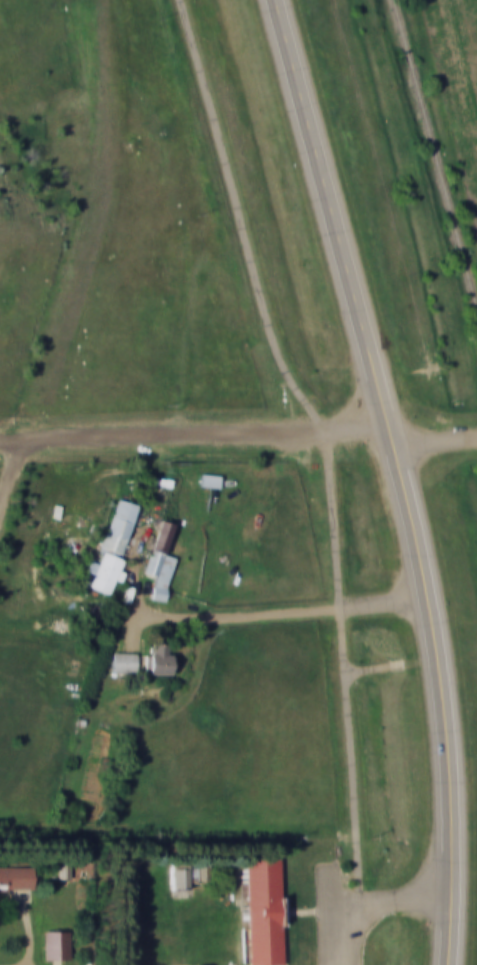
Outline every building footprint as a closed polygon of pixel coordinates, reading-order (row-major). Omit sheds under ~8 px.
[(220,485),(220,473),(202,473),(202,485),(220,485)] [(139,504),(119,497),(102,547),(123,554),(139,504)] [(175,522),(160,518),(144,575),(156,578),(150,597),(163,601),(176,557),(166,554),(175,522)] [(91,584),(111,594),(127,561),(107,551),(91,584)] [(170,642),(148,642),(148,673),(170,673),(170,642)] [(113,672),(136,672),(136,651),(113,651),(113,672)] [(285,964),(283,856),(241,857),(243,964),(285,964)] [(58,879),(69,879),(69,863),(58,863),(58,879)] [(189,880),(197,880),(197,864),(171,864),(171,896),(189,896),(189,880)] [(33,865),(0,865),(0,889),(33,889),(33,865)] [(44,959),(70,959),(70,929),(44,929),(44,959)]
